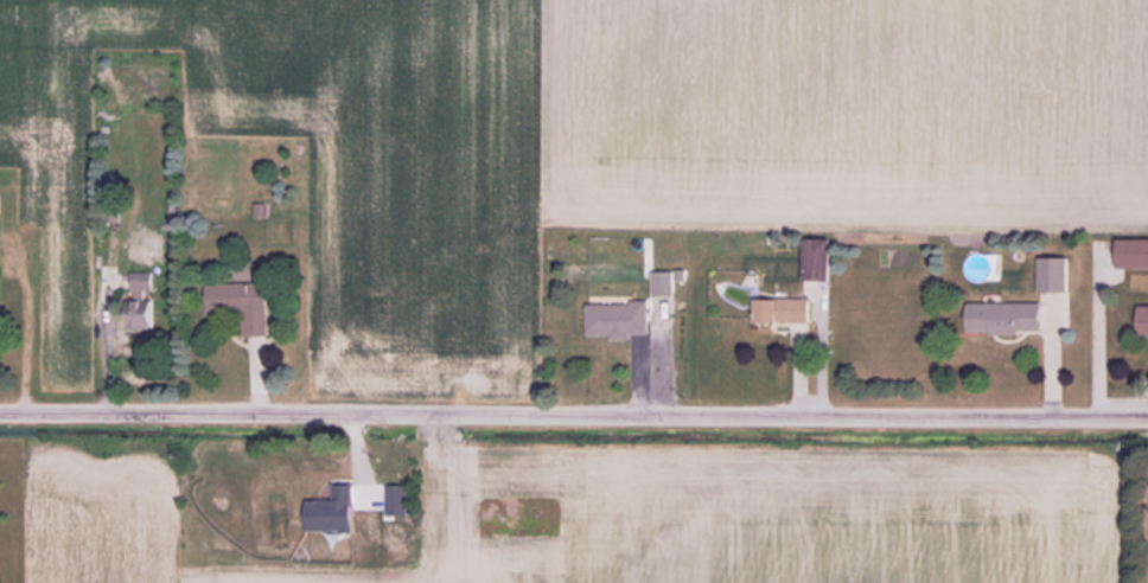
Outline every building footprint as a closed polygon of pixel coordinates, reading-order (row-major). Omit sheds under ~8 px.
[(830,239),(802,239),(802,281),(830,281),(830,239)] [(1117,239),(1117,268),(1147,268),(1147,239),(1117,239)] [(1039,292),(1069,292),(1069,258),(1039,258),(1039,292)] [(154,272),(130,272),(130,330),(154,330),(154,272)] [(653,295),(674,295),(674,272),(653,272),(653,295)] [(208,284),(208,313),(243,312),(244,338),(270,337),(269,283),(208,284)] [(810,299),(756,299),(756,324),(810,324),(810,299)] [(587,303),(587,337),(649,337),(649,303),(587,303)] [(1043,334),(1043,303),(969,303),(969,334),(1043,334)] [(1138,305),(1138,336),(1147,336),(1147,305),(1138,305)] [(387,515),(411,515),(411,485),(387,485),(387,515)] [(352,498),(317,498),(317,525),(352,525),(352,498)]
